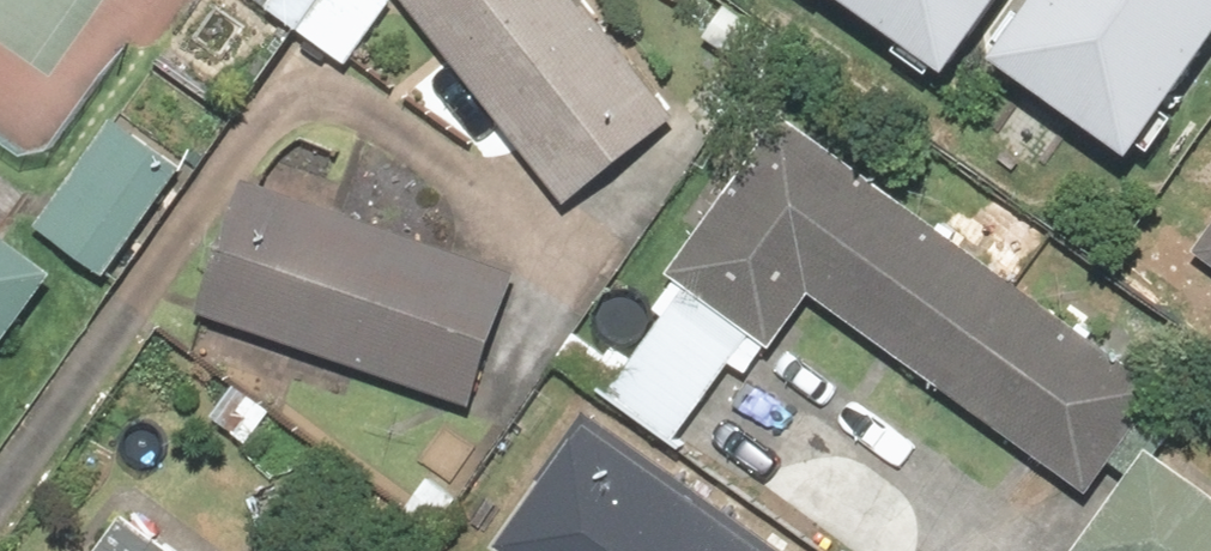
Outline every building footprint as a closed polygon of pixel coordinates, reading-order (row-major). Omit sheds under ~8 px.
[(338,69),(388,2),(385,0),(248,0),(338,69)] [(562,205),(671,117),(577,0),(397,0),(562,205)] [(671,18),(687,0),(650,0),(671,18)] [(942,80),(1000,0),(831,0),(942,80)] [(993,70),(1126,162),(1210,41),(1210,0),(1042,0),(993,70)] [(729,7),(703,41),(752,78),(778,45),(729,7)] [(775,119),(657,279),(765,356),(807,297),(936,389),(923,408),(951,428),(962,412),(1083,499),(1156,397),(775,119)] [(182,171),(113,120),(31,230),(100,281),(182,171)] [(234,187),(191,321),(468,411),(512,277),(234,187)] [(1191,250),(1210,266),(1210,224),(1191,250)] [(1160,229),(1131,263),(1178,304),(1207,270),(1160,229)] [(47,281),(0,247),(0,346),(47,281)] [(490,546),(497,550),(773,550),(584,416),(490,546)] [(1153,455),(1081,550),(1210,550),(1210,499),(1153,455)]
